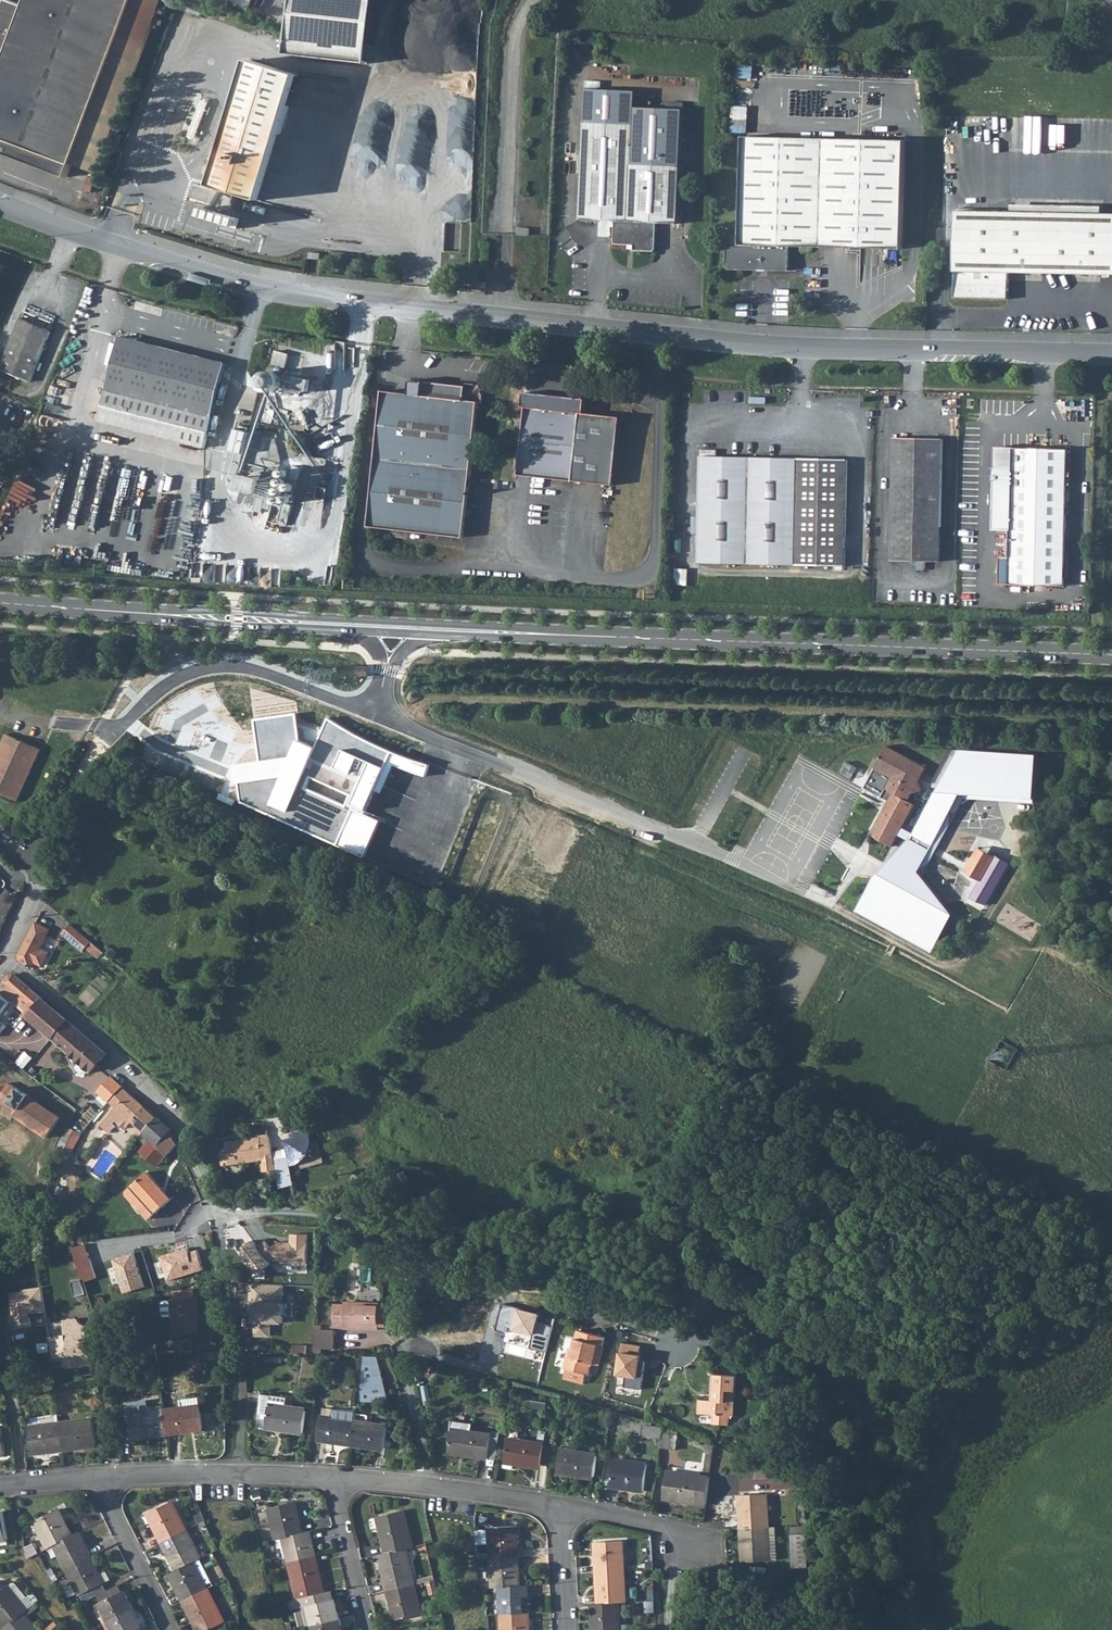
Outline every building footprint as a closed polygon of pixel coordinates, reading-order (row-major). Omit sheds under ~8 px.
[(0,15),(0,153),(66,178),(71,165),(96,174),(160,0),(26,0),(23,7),(5,0),(0,15)] [(288,54),(369,63),(376,0),(294,0),(288,54)] [(300,75),(251,61),(214,186),(263,201),(300,75)] [(678,222),(682,124),(666,123),(635,122),(636,90),(586,88),(581,217),(615,219),(615,240),(617,242),(633,243),(633,248),(652,249),(656,246),(657,221),(678,222)] [(982,114),(981,124),(1040,129),(1041,118),(1040,117),(1039,120),(1031,119),(1031,118),(982,114)] [(727,235),(726,266),(730,270),(792,271),(792,246),(902,249),(905,141),(743,137),(741,236),(727,235)] [(236,196),(198,185),(194,198),(232,209),(236,196)] [(244,217),(208,206),(204,218),(240,229),(244,217)] [(954,297),(1007,299),(1008,272),(1111,275),(1111,215),(955,211),(954,297)] [(9,269),(0,265),(0,288),(9,269)] [(3,369),(34,382),(56,332),(26,319),(5,366),(3,369)] [(229,364),(123,337),(105,411),(178,430),(175,440),(208,448),(229,364)] [(293,355),(279,352),(276,365),(289,368),(293,355)] [(383,391),(381,403),(367,528),(463,539),(478,404),(481,404),(482,395),(475,385),(466,384),(466,387),(426,382),(424,396),(407,394),(383,391)] [(518,476),(613,487),(621,419),(584,415),(586,401),(523,393),(521,407),(526,408),(518,476)] [(178,430),(105,411),(102,421),(175,440),(178,430)] [(239,472),(250,430),(237,426),(226,468),(239,472)] [(895,438),(893,561),(942,561),(944,439),(895,438)] [(999,448),(998,529),(1011,530),(1010,557),(1001,557),(1000,584),(1065,586),(1067,450),(999,448)] [(700,563),(748,564),(797,565),(847,566),(848,461),(798,460),(750,459),(702,458),(700,563)] [(292,470),(286,490),(294,493),(300,472),(292,470)] [(676,583),(687,584),(689,569),(677,568),(676,583)] [(362,666),(361,676),(371,676),(372,666),(362,666)] [(41,749),(6,734),(0,748),(0,787),(6,790),(18,801),(41,749)] [(889,802),(871,835),(893,847),(915,805),(908,801),(913,793),(919,791),(916,782),(918,780),(920,781),(927,767),(887,746),(864,789),(889,802)] [(912,836),(876,876),(856,911),(933,952),(954,914),(922,876),(965,798),(1035,803),(1039,754),(960,749),(912,836)] [(18,801),(6,790),(0,787),(0,793),(18,801)] [(980,848),(966,873),(981,881),(995,856),(980,848)] [(981,881),(971,899),(986,906),(990,899),(995,890),(1009,864),(995,856),(981,881)] [(21,960),(31,968),(34,961),(41,949),(51,930),(36,923),(20,955),(21,960)] [(68,923),(60,932),(71,941),(79,931),(68,923)] [(79,931),(71,941),(81,950),(89,940),(79,931)] [(41,949),(34,961),(42,966),(49,953),(41,949)] [(0,987),(0,989),(10,998),(15,992),(21,996),(29,987),(13,974),(9,975),(0,987)] [(15,992),(10,998),(17,1003),(22,997),(21,996),(15,992)] [(10,1002),(0,994),(0,1016),(10,1002)] [(949,1016),(954,1002),(940,996),(935,1011),(949,1016)] [(22,997),(17,1003),(26,1011),(32,1005),(22,997)] [(35,1008),(28,1017),(52,1038),(67,1020),(43,999),(35,1008)] [(26,1011),(24,1014),(28,1017),(35,1008),(32,1005),(26,1011)] [(67,1020),(52,1038),(91,1071),(106,1054),(107,1053),(97,1045),(67,1020)] [(811,1052),(818,1037),(805,1030),(797,1045),(811,1052)] [(111,1076),(99,1090),(109,1100),(122,1086),(111,1076)] [(3,1109),(12,1115),(47,1138),(61,1117),(9,1082),(0,1096),(0,1097),(7,1102),(3,1109)] [(903,1101),(909,1089),(895,1082),(889,1094),(903,1101)] [(122,1086),(109,1100),(132,1122),(133,1121),(140,1127),(135,1133),(141,1139),(146,1132),(158,1117),(122,1086)] [(947,1107),(961,1113),(967,1099),(953,1093),(947,1107)] [(3,1109),(0,1113),(0,1115),(8,1121),(12,1115),(3,1109)] [(158,1117),(146,1132),(152,1137),(146,1144),(141,1150),(157,1165),(168,1153),(169,1153),(177,1143),(178,1143),(169,1131),(171,1129),(158,1117)] [(68,1126),(57,1148),(71,1156),(83,1134),(68,1126)] [(280,1172),(270,1132),(258,1134),(258,1136),(223,1141),(224,1147),(223,1148),(219,1153),(222,1165),(261,1159),(264,1174),(280,1172)] [(294,1163),(298,1161),(300,1160),(303,1157),(305,1153),(307,1150),(308,1146),(308,1141),(308,1140),(307,1137),(290,1142),(289,1140),(285,1140),(284,1140),(282,1141),(282,1143),(283,1145),(284,1146),(286,1147),(291,1164),(294,1163)] [(148,1172),(127,1192),(128,1196),(151,1220),(173,1198),(148,1172)] [(308,1264),(308,1234),(291,1234),(291,1242),(279,1242),(271,1247),(265,1240),(257,1245),(253,1240),(244,1246),(245,1258),(253,1268),(265,1268),(271,1263),(270,1261),(277,1256),(282,1264),(308,1264)] [(90,1245),(76,1249),(86,1283),(87,1283),(99,1279),(90,1245)] [(189,1248),(160,1256),(168,1280),(206,1270),(199,1249),(190,1252),(189,1248)] [(134,1252),(112,1259),(123,1292),(144,1286),(134,1252)] [(289,1285),(253,1285),(254,1336),(272,1336),(273,1324),(288,1323),(289,1285)] [(28,1316),(44,1314),(43,1301),(41,1289),(21,1292),(22,1298),(10,1300),(12,1317),(13,1317),(15,1331),(30,1329),(28,1316)] [(172,1320),(172,1337),(198,1336),(197,1310),(200,1310),(200,1301),(171,1302),(171,1304),(164,1304),(162,1306),(162,1318),(165,1320),(172,1320)] [(344,1308),(334,1308),(334,1330),(344,1330),(344,1332),(379,1332),(379,1326),(386,1326),(386,1309),(361,1309),(360,1306),(344,1306),(344,1308)] [(48,1340),(50,1351),(87,1346),(85,1329),(80,1326),(76,1321),(62,1323),(64,1338),(48,1340)] [(591,1363),(593,1364),(598,1345),(603,1346),(605,1337),(578,1330),(574,1348),(569,1347),(564,1368),(567,1369),(564,1379),(583,1384),(586,1374),(588,1374),(591,1363)] [(314,1334),(313,1352),(332,1352),(332,1335),(314,1334)] [(598,1345),(593,1364),(599,1365),(604,1347),(603,1346),(598,1345)] [(90,1368),(87,1346),(50,1351),(50,1356),(51,1362),(67,1359),(69,1371),(90,1368)] [(291,1351),(291,1359),(304,1359),(304,1351),(291,1351)] [(381,1355),(365,1356),(358,1402),(389,1402),(381,1355)] [(698,1398),(698,1412),(713,1413),(713,1423),(728,1424),(728,1415),(733,1415),(736,1374),(715,1373),(713,1388),(715,1388),(714,1399),(710,1399),(698,1398)] [(252,1426),(260,1427),(264,1396),(256,1395),(252,1426)] [(264,1396),(260,1427),(299,1431),(302,1411),(293,1410),(293,1409),(281,1407),(282,1398),(264,1396)] [(141,1405),(126,1407),(127,1419),(144,1417),(144,1415),(149,1414),(149,1409),(141,1405)] [(180,1412),(164,1414),(167,1434),(204,1430),(201,1410),(192,1411),(192,1409),(187,1409),(179,1410),(180,1412)] [(324,1421),(324,1419),(335,1420),(336,1411),(319,1410),(318,1420),(324,1421)] [(333,1442),(349,1443),(351,1424),(348,1423),(349,1413),(336,1411),(335,1420),(324,1419),(324,1421),(318,1420),(315,1442),(333,1444),(333,1442)] [(144,1417),(127,1419),(128,1425),(129,1437),(130,1439),(167,1434),(164,1414),(154,1416),(154,1413),(149,1414),(144,1415),(144,1417)] [(93,1421),(60,1425),(64,1453),(97,1449),(93,1421)] [(351,1424),(349,1443),(382,1446),(384,1427),(351,1424)] [(647,1424),(646,1436),(663,1438),(664,1426),(647,1424)] [(64,1453),(60,1425),(29,1429),(32,1457),(64,1453)] [(128,1425),(114,1426),(116,1438),(129,1437),(128,1425)] [(449,1432),(446,1453),(462,1455),(462,1457),(485,1460),(488,1438),(479,1436),(479,1435),(467,1433),(467,1434),(449,1432)] [(506,1441),(503,1461),(539,1466),(542,1446),(533,1444),(533,1443),(522,1441),(522,1443),(506,1441)] [(559,1451),(557,1470),(592,1476),(595,1456),(586,1455),(586,1452),(575,1451),(575,1453),(559,1451)] [(614,1457),(610,1485),(643,1489),(647,1462),(614,1457)] [(663,1497),(707,1503),(710,1476),(667,1470),(663,1497)] [(803,1472),(771,1474),(772,1488),(804,1486),(803,1472)] [(740,1493),(742,1525),(768,1524),(766,1491),(740,1493)] [(293,1502),(267,1508),(274,1538),(281,1536),(300,1531),(293,1502)] [(169,1503),(144,1515),(158,1543),(183,1531),(169,1503)] [(403,1509),(376,1516),(385,1552),(405,1547),(412,1545),(407,1526),(403,1509)] [(54,1510),(30,1522),(44,1551),(51,1547),(69,1538),(54,1510)] [(515,1524),(488,1526),(488,1530),(480,1530),(481,1544),(489,1544),(489,1556),(517,1554),(515,1524)] [(768,1524),(742,1525),(744,1559),(771,1557),(768,1524)] [(809,1562),(807,1529),(791,1530),(792,1563),(809,1562)] [(300,1531),(281,1536),(287,1562),(314,1555),(307,1530),(300,1531)] [(183,1531),(158,1543),(172,1571),(190,1561),(197,1558),(183,1531)] [(69,1538),(51,1547),(61,1568),(85,1556),(75,1535),(69,1538)] [(623,1543),(596,1545),(597,1574),(625,1573),(623,1543)] [(23,1549),(25,1560),(36,1555),(37,1554),(32,1544),(23,1549)] [(385,1552),(379,1553),(388,1589),(414,1583),(405,1547),(385,1552)] [(517,1554),(489,1556),(491,1586),(500,1585),(519,1584),(517,1554)] [(314,1555),(287,1562),(294,1591),(321,1584),(314,1555)] [(85,1556),(61,1568),(68,1582),(73,1591),(74,1593),(98,1581),(85,1556)] [(172,1571),(166,1574),(179,1601),(204,1589),(190,1561),(172,1571)] [(625,1573),(597,1574),(598,1600),(619,1599),(626,1598),(625,1573)] [(433,1578),(424,1580),(428,1593),(436,1592),(433,1578)] [(68,1582),(58,1587),(62,1596),(73,1591),(68,1582)] [(414,1583),(388,1589),(395,1619),(421,1613),(414,1583)] [(321,1584),(294,1591),(296,1599),(323,1593),(321,1584)] [(519,1584),(500,1585),(501,1612),(529,1610),(527,1584),(519,1584)] [(4,1629),(5,1629),(22,1617),(37,1605),(30,1598),(26,1601),(16,1589),(10,1588),(6,1591),(5,1589),(3,1591),(0,1593),(0,1625),(4,1629)] [(179,1601),(193,1629),(205,1629),(220,1622),(204,1589),(179,1601)] [(323,1593),(296,1599),(299,1608),(301,1607),(305,1626),(312,1624),(339,1618),(334,1599),(331,1599),(329,1591),(323,1593)] [(97,1604),(106,1622),(130,1609),(122,1592),(97,1604)] [(593,1601),(593,1614),(594,1629),(615,1629),(621,1629),(619,1599),(598,1600),(593,1601)] [(106,1622),(110,1629),(136,1629),(140,1628),(130,1609),(106,1622)] [(501,1612),(502,1629),(530,1629),(529,1610),(501,1612)] [(22,1617),(5,1629),(32,1629),(22,1617)] [(312,1624),(314,1629),(342,1629),(339,1618),(312,1624)]
